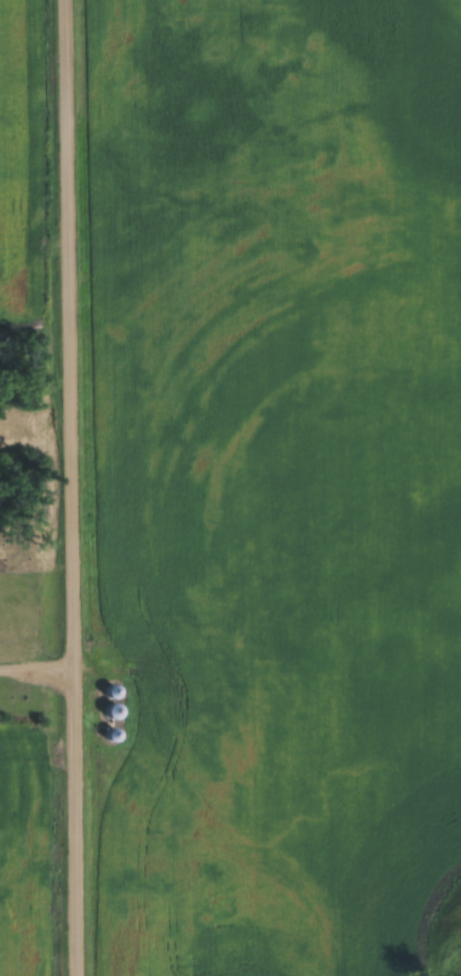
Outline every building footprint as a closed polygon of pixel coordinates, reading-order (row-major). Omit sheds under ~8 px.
[(117,697),(117,685),(106,685),(106,697),(117,697)] [(120,703),(106,703),(106,716),(120,716),(120,703)] [(109,739),(118,737),(117,727),(107,729),(109,739)]
